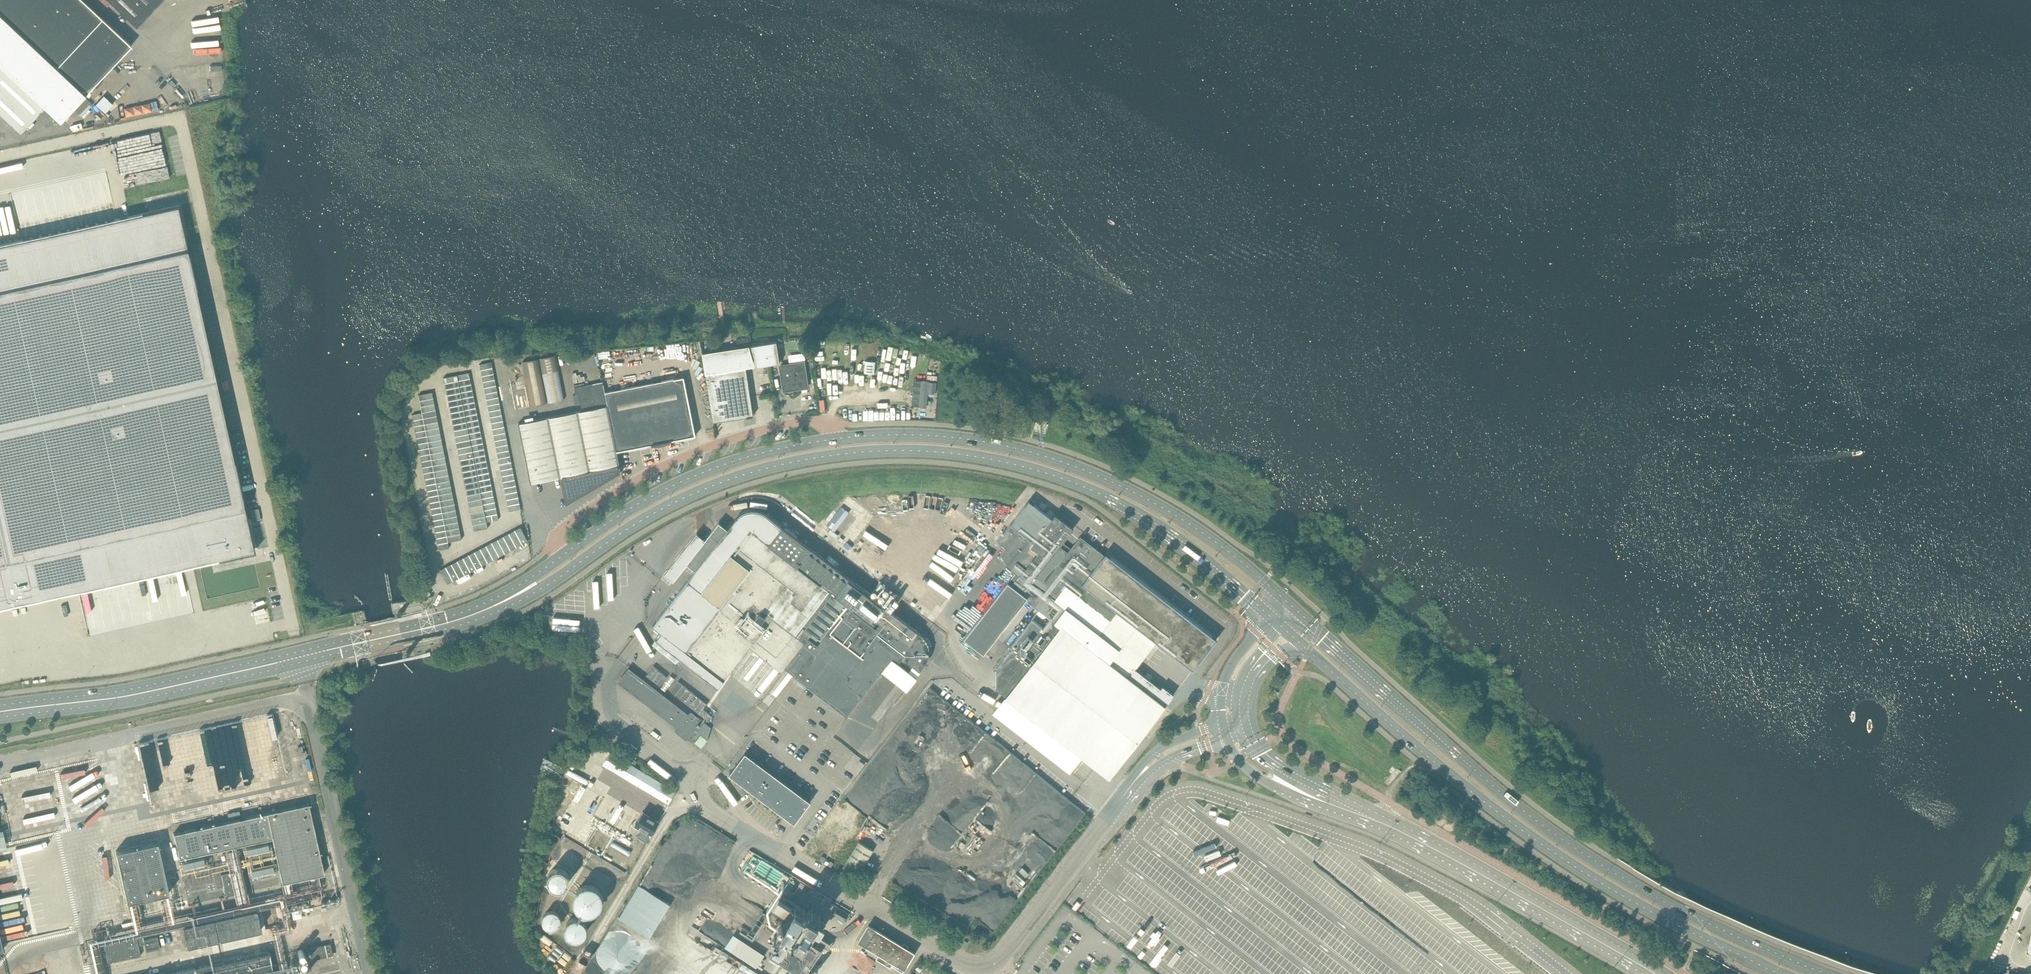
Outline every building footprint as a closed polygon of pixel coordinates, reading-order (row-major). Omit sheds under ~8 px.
[(21,132),(46,106),(61,120),(131,46),(83,0),(0,0),(0,112),(21,132)] [(136,27),(161,0),(108,0),(136,27)] [(96,104),(106,112),(114,103),(105,95),(96,104)] [(124,108),(126,117),(152,110),(150,101),(124,108)] [(41,113),(51,122),(55,118),(45,109),(41,113)] [(0,244),(0,606),(253,550),(177,205),(0,244)] [(776,341),(772,342),(753,345),(751,345),(757,367),(780,363),(776,341)] [(712,421),(746,416),(754,415),(747,367),(754,362),(749,346),(702,353),(712,421)] [(564,399),(554,355),(539,358),(549,402),(564,399)] [(547,402),(537,358),(522,362),(531,406),(547,402)] [(866,361),(865,373),(875,374),(875,362),(866,361)] [(480,364),(481,370),(493,368),(491,362),(480,364)] [(780,366),(781,375),(784,391),(807,387),(804,362),(780,366)] [(837,379),(837,366),(821,367),(822,380),(837,379)] [(481,370),(482,376),(494,374),(493,368),(481,370)] [(459,381),(470,378),(469,372),(457,375),(459,381)] [(482,376),(483,382),(495,379),(494,374),(482,376)] [(443,377),(445,383),(459,381),(457,375),(443,377)] [(605,392),(617,451),(650,444),(695,435),(683,376),(605,392)] [(523,377),(510,379),(516,410),(529,407),(523,377)] [(470,378),(459,381),(460,386),(471,384),(470,378)] [(496,385),(495,379),(483,382),(484,388),(496,385)] [(921,380),(919,407),(927,408),(928,393),(935,394),(936,382),(929,381),(921,380)] [(460,386),(459,381),(445,383),(446,389),(460,386)] [(530,483),(562,477),(618,465),(619,465),(617,451),(605,392),(603,382),(584,385),(584,383),(574,385),(576,394),(579,394),(582,410),(518,423),(530,483)] [(460,386),(461,392),(473,390),(471,384),(460,386)] [(484,388),(486,393),(497,391),(496,385),(484,388)] [(461,392),(460,386),(446,389),(447,395),(461,392)] [(473,390),(461,392),(462,398),(474,396),(473,390)] [(487,399),(498,397),(497,391),(486,393),(487,399)] [(419,395),(420,400),(433,398),(432,392),(419,395)] [(447,395),(448,401),(462,398),(461,392),(447,395)] [(463,404),(475,402),(474,396),(462,398),(463,404)] [(488,405),(500,403),(498,397),(487,399),(488,405)] [(433,398),(420,400),(421,406),(435,404),(433,398)] [(463,404),(462,398),(448,401),(449,407),(463,404)] [(475,402),(463,404),(464,410),(476,408),(475,402)] [(488,405),(489,411),(501,409),(500,403),(488,405)] [(436,409),(435,404),(421,406),(422,412),(436,409)] [(463,404),(449,407),(451,413),(464,410),(463,404)] [(466,416),(477,414),(476,408),(464,410),(466,416)] [(422,412),(423,418),(437,415),(436,409),(422,412)] [(502,415),(501,409),(489,411),(490,417),(502,415)] [(451,413),(452,419),(466,416),(464,410),(451,413)] [(477,414),(466,416),(467,422),(479,419),(477,414)] [(437,415),(423,418),(424,424),(438,421),(437,415)] [(490,417),(491,423),(503,421),(502,415),(490,417)] [(466,416),(452,419),(453,424),(467,422),(466,416)] [(467,422),(468,428),(480,425),(479,419),(467,422)] [(424,424),(426,430),(439,427),(438,421),(424,424)] [(504,426),(503,421),(491,423),(493,429),(504,426)] [(454,430),(468,428),(467,422),(453,424),(454,430)] [(469,434),(481,431),(480,425),(468,428),(469,434)] [(504,426),(493,429),(494,435),(505,432),(504,426)] [(439,427),(426,430),(427,436),(440,433),(439,427)] [(468,428),(454,430),(455,436),(469,434),(468,428)] [(481,431),(469,434),(470,439),(482,437),(481,431)] [(494,435),(495,441),(507,438),(505,432),(494,435)] [(427,436),(428,442),(442,439),(440,433),(427,436)] [(456,442),(470,439),(469,434),(455,436),(456,442)] [(471,445),(483,443),(482,437),(470,439),(471,445)] [(508,444),(507,438),(495,441),(496,446),(508,444)] [(442,439),(428,442),(429,448),(443,445),(442,439)] [(470,439),(456,442),(458,448),(471,445),(470,439)] [(471,445),(473,451),(484,449),(483,443),(471,445)] [(509,450),(508,444),(496,446),(497,452),(509,450)] [(443,445),(429,448),(430,453),(444,451),(443,445)] [(471,445),(458,448),(459,454),(473,451),(471,445)] [(486,455),(484,449),(473,451),(474,457),(486,455)] [(509,450),(497,452),(498,458),(510,456),(509,450)] [(444,451),(430,453),(431,459),(445,457),(444,451)] [(473,451),(459,454),(460,460),(474,457),(473,451)] [(474,457),(475,463),(487,461),(486,455),(474,457)] [(498,458),(500,464),(511,462),(510,456),(498,458)] [(433,465),(446,462),(445,457),(431,459),(433,465)] [(460,460),(461,466),(475,463),(474,457),(460,460)] [(487,461),(475,463),(476,469),(488,466),(487,461)] [(446,462),(433,465),(434,471),(448,468),(446,462)] [(512,468),(511,462),(500,464),(501,470),(512,468)] [(462,472),(476,469),(475,463),(461,466),(462,472)] [(618,467),(618,465),(562,477),(562,478),(561,478),(566,504),(621,472),(620,467),(618,467)] [(488,466),(476,469),(477,475),(489,472),(488,466)] [(449,474),(448,468),(434,471),(435,477),(449,474)] [(501,470),(502,476),(514,474),(512,468),(501,470)] [(464,478),(477,475),(476,469),(462,472),(464,478)] [(489,472),(477,475),(478,481),(490,478),(489,472)] [(450,480),(449,474),(435,477),(436,483),(450,480)] [(503,482),(515,479),(514,477),(514,474),(502,476),(503,482)] [(465,483),(478,481),(477,475),(464,478),(465,483)] [(435,477),(425,479),(426,485),(436,483),(435,477)] [(478,481),(480,487),(491,484),(490,478),(478,481)] [(515,479),(503,482),(504,488),(516,485),(515,479)] [(437,489),(451,486),(450,480),(436,483),(437,489)] [(478,481),(465,483),(466,489),(480,487),(478,481)] [(493,490),(491,484),(480,487),(481,492),(493,490)] [(517,491),(516,486),(516,485),(504,488),(505,494),(517,491)] [(439,495),(452,492),(451,486),(437,489),(439,495)] [(480,487),(466,489),(467,495),(481,492),(480,487)] [(481,492),(482,498),(494,496),(493,490),(481,492)] [(507,499),(518,497),(517,491),(505,494),(507,499)] [(440,501),(453,498),(452,492),(439,495),(440,501)] [(467,495),(468,501),(482,498),(481,492),(467,495)] [(494,496),(482,498),(483,504),(495,502),(494,496)] [(518,497),(507,499),(508,505),(520,503),(518,497)] [(440,501),(441,507),(455,504),(453,498),(440,501)] [(470,507),(483,504),(482,498),(468,501),(470,507)] [(967,633),(964,637),(968,641),(970,642),(977,648),(983,652),(986,648),(1025,599),(1038,609),(1042,612),(1047,615),(1050,618),(1043,627),(1032,618),(1009,647),(1013,649),(995,672),(996,689),(1005,697),(1082,756),(1095,766),(1109,777),(1164,705),(1165,705),(1174,694),(1163,685),(1161,688),(1150,679),(1152,676),(1147,672),(1144,675),(1135,668),(1143,657),(1104,627),(1117,611),(1156,641),(1193,669),(1216,639),(1105,553),(1104,554),(1080,536),(1068,550),(1060,544),(1073,528),(1071,526),(1060,518),(1058,516),(1055,514),(1051,518),(1046,514),(1029,500),(997,541),(1005,548),(1000,554),(1005,562),(1008,567),(1014,572),(967,633)] [(484,510),(496,508),(495,502),(483,504),(484,510)] [(521,509),(520,503),(508,505),(509,511),(521,509)] [(455,504),(441,507),(442,512),(456,510),(455,504)] [(483,504),(470,507),(471,513),(484,510),(483,504)] [(484,510),(486,516),(491,515),(497,514),(496,508),(484,510)] [(456,510),(442,512),(443,518),(457,516),(456,510)] [(471,513),(472,519),(486,516),(484,510),(471,513)] [(664,574),(673,581),(686,564),(695,570),(653,625),(661,632),(656,639),(679,658),(718,687),(750,647),(782,671),(785,668),(847,716),(892,658),(909,671),(912,666),(919,672),(925,665),(926,663),(927,661),(928,659),(928,657),(929,655),(929,653),(929,652),(929,650),(929,648),(928,646),(928,644),(927,642),(926,640),(925,639),(924,637),(922,635),(921,634),(766,514),(765,513),(763,512),(761,511),(760,511),(758,510),(756,510),(754,510),(752,510),(750,510),(748,510),(747,511),(745,511),(743,512),(741,513),(740,514),(738,515),(737,517),(736,518),(728,529),(717,521),(705,539),(696,532),(664,574)] [(961,515),(956,525),(990,545),(996,535),(961,515)] [(457,516),(443,518),(444,524),(458,521),(457,516)] [(486,516),(472,519),(473,525),(487,522),(486,516)] [(458,521),(444,524),(446,530),(459,527),(458,521)] [(487,522),(473,525),(474,530),(488,528),(487,522)] [(447,536),(461,533),(459,527),(446,530),(447,536)] [(520,527),(515,530),(522,544),(528,541),(520,527)] [(522,544),(515,530),(509,533),(516,547),(522,544)] [(447,536),(448,542),(462,539),(461,533),(447,536)] [(516,547),(509,533),(503,536),(511,550),(516,547)] [(503,536),(498,539),(505,553),(511,550),(503,536)] [(505,553),(498,539),(492,542),(499,556),(505,553)] [(486,545),(494,559),(499,556),(492,542),(486,545)] [(494,559),(486,545),(480,548),(488,562),(494,559)] [(480,548),(475,551),(482,565),(488,562),(480,548)] [(476,568),(482,565),(475,551),(469,554),(476,568)] [(463,557),(471,571),(476,568),(469,554),(463,557)] [(463,557),(457,560),(465,574),(471,571),(463,557)] [(459,577),(465,574),(457,560),(452,563),(459,577)] [(446,566),(453,581),(459,577),(452,563),(446,566)] [(440,569),(448,584),(453,581),(446,566),(440,569)] [(676,662),(679,658),(656,639),(652,644),(676,662)] [(675,731),(687,740),(698,725),(699,726),(700,724),(699,723),(702,720),(691,711),(688,714),(629,668),(618,682),(678,728),(675,731)] [(271,714),(201,727),(202,737),(214,735),(221,733),(226,756),(238,754),(239,759),(245,758),(246,764),(252,763),(255,780),(272,776),(269,761),(274,760),(267,720),(272,719),(271,714)] [(629,763),(611,752),(603,764),(669,804),(676,791),(634,766),(634,765),(629,762),(629,763)] [(745,753),(729,774),(794,822),(810,801),(745,753)] [(850,822),(862,829),(870,813),(845,799),(841,806),(830,800),(819,819),(844,833),(850,822)] [(324,874),(315,836),(308,804),(173,833),(178,859),(271,838),(282,883),(324,874)] [(965,821),(951,805),(942,812),(960,834),(975,821),(971,816),(965,821)] [(635,824),(642,828),(651,833),(659,821),(643,811),(635,824)] [(651,833),(642,828),(637,836),(646,842),(651,833)] [(560,837),(551,832),(547,850),(552,851),(553,851),(560,837)] [(157,841),(116,851),(127,902),(168,893),(157,841)] [(860,842),(843,867),(857,876),(873,850),(860,842)] [(548,872),(547,874),(547,876),(547,878),(547,880),(548,882),(549,883),(550,885),(552,886),(553,887),(555,888),(557,888),(559,888),(561,888),(563,887),(565,886),(566,885),(567,883),(568,881),(569,880),(569,878),(569,876),(569,874),(568,872),(567,870),(566,869),(565,867),(563,866),(561,866),(559,865),(557,865),(555,866),(553,866),(551,867),(550,869),(549,870),(548,872)] [(221,874),(226,896),(247,891),(242,869),(221,874)] [(619,918),(653,936),(673,902),(639,883),(619,918)] [(574,898),(574,901),(575,903),(576,906),(577,908),(579,909),(581,911),(583,912),(585,913),(588,913),(590,913),(593,912),(595,911),(597,910),(599,908),(600,906),(601,904),(602,902),(602,899),(602,897),(602,895),(601,893),(600,891),(598,889),(596,887),(594,886),(592,885),(590,885),(588,885),(585,885),(583,886),(581,887),(579,888),(577,890),(576,892),(575,894),(574,896),(574,898)] [(769,960),(777,965),(780,961),(800,973),(805,973),(814,960),(818,953),(821,948),(826,951),(830,944),(817,936),(826,923),(796,904),(781,894),(773,906),(788,915),(786,918),(791,921),(769,954),(772,956),(769,960)] [(825,896),(821,903),(831,909),(834,905),(831,903),(832,900),(825,896)] [(849,913),(837,906),(832,914),(844,921),(849,913)] [(230,915),(182,926),(187,947),(222,939),(230,937),(261,930),(256,909),(230,915)] [(559,924),(560,923),(560,921),(560,920),(560,918),(560,917),(559,915),(558,914),(557,913),(556,912),(555,912),(553,911),(552,911),(550,911),(549,911),(547,912),(546,913),(545,914),(544,915),(543,916),(543,918),(543,919),(543,921),(543,922),(543,924),(544,925),(545,926),(546,927),(548,928),(549,929),(550,929),(552,929),(553,929),(555,928),(556,928),(557,927),(558,926),(559,924)] [(565,922),(565,923),(564,925),(564,927),(565,929),(565,931),(566,933),(568,934),(569,936),(571,937),(573,937),(575,938),(577,938),(579,937),(581,937),(582,936),(584,934),(585,933),(586,931),(587,929),(587,927),(587,925),(587,923),(586,921),(585,920),(584,918),(582,917),(581,916),(579,915),(577,915),(575,915),(573,915),(571,916),(569,917),(568,918),(566,920),(565,922)] [(868,925),(859,941),(880,954),(877,958),(883,962),(890,966),(891,965),(893,962),(897,964),(895,967),(902,972),(914,953),(913,952),(907,948),(908,946),(904,943),(902,946),(869,926),(868,925)] [(136,936),(103,944),(103,945),(105,951),(107,963),(117,960),(122,959),(130,958),(140,955),(138,946),(138,945),(144,944),(146,951),(160,948),(157,937),(144,940),(144,941),(137,942),(136,936)] [(740,938),(732,951),(756,967),(757,966),(763,969),(763,968),(758,965),(761,959),(764,954),(740,938)] [(330,943),(309,948),(312,959),(333,955),(330,943)] [(165,973),(274,973),(269,951),(262,953),(256,954),(227,960),(222,961),(165,973)] [(869,973),(873,967),(856,956),(852,963),(869,973)]
